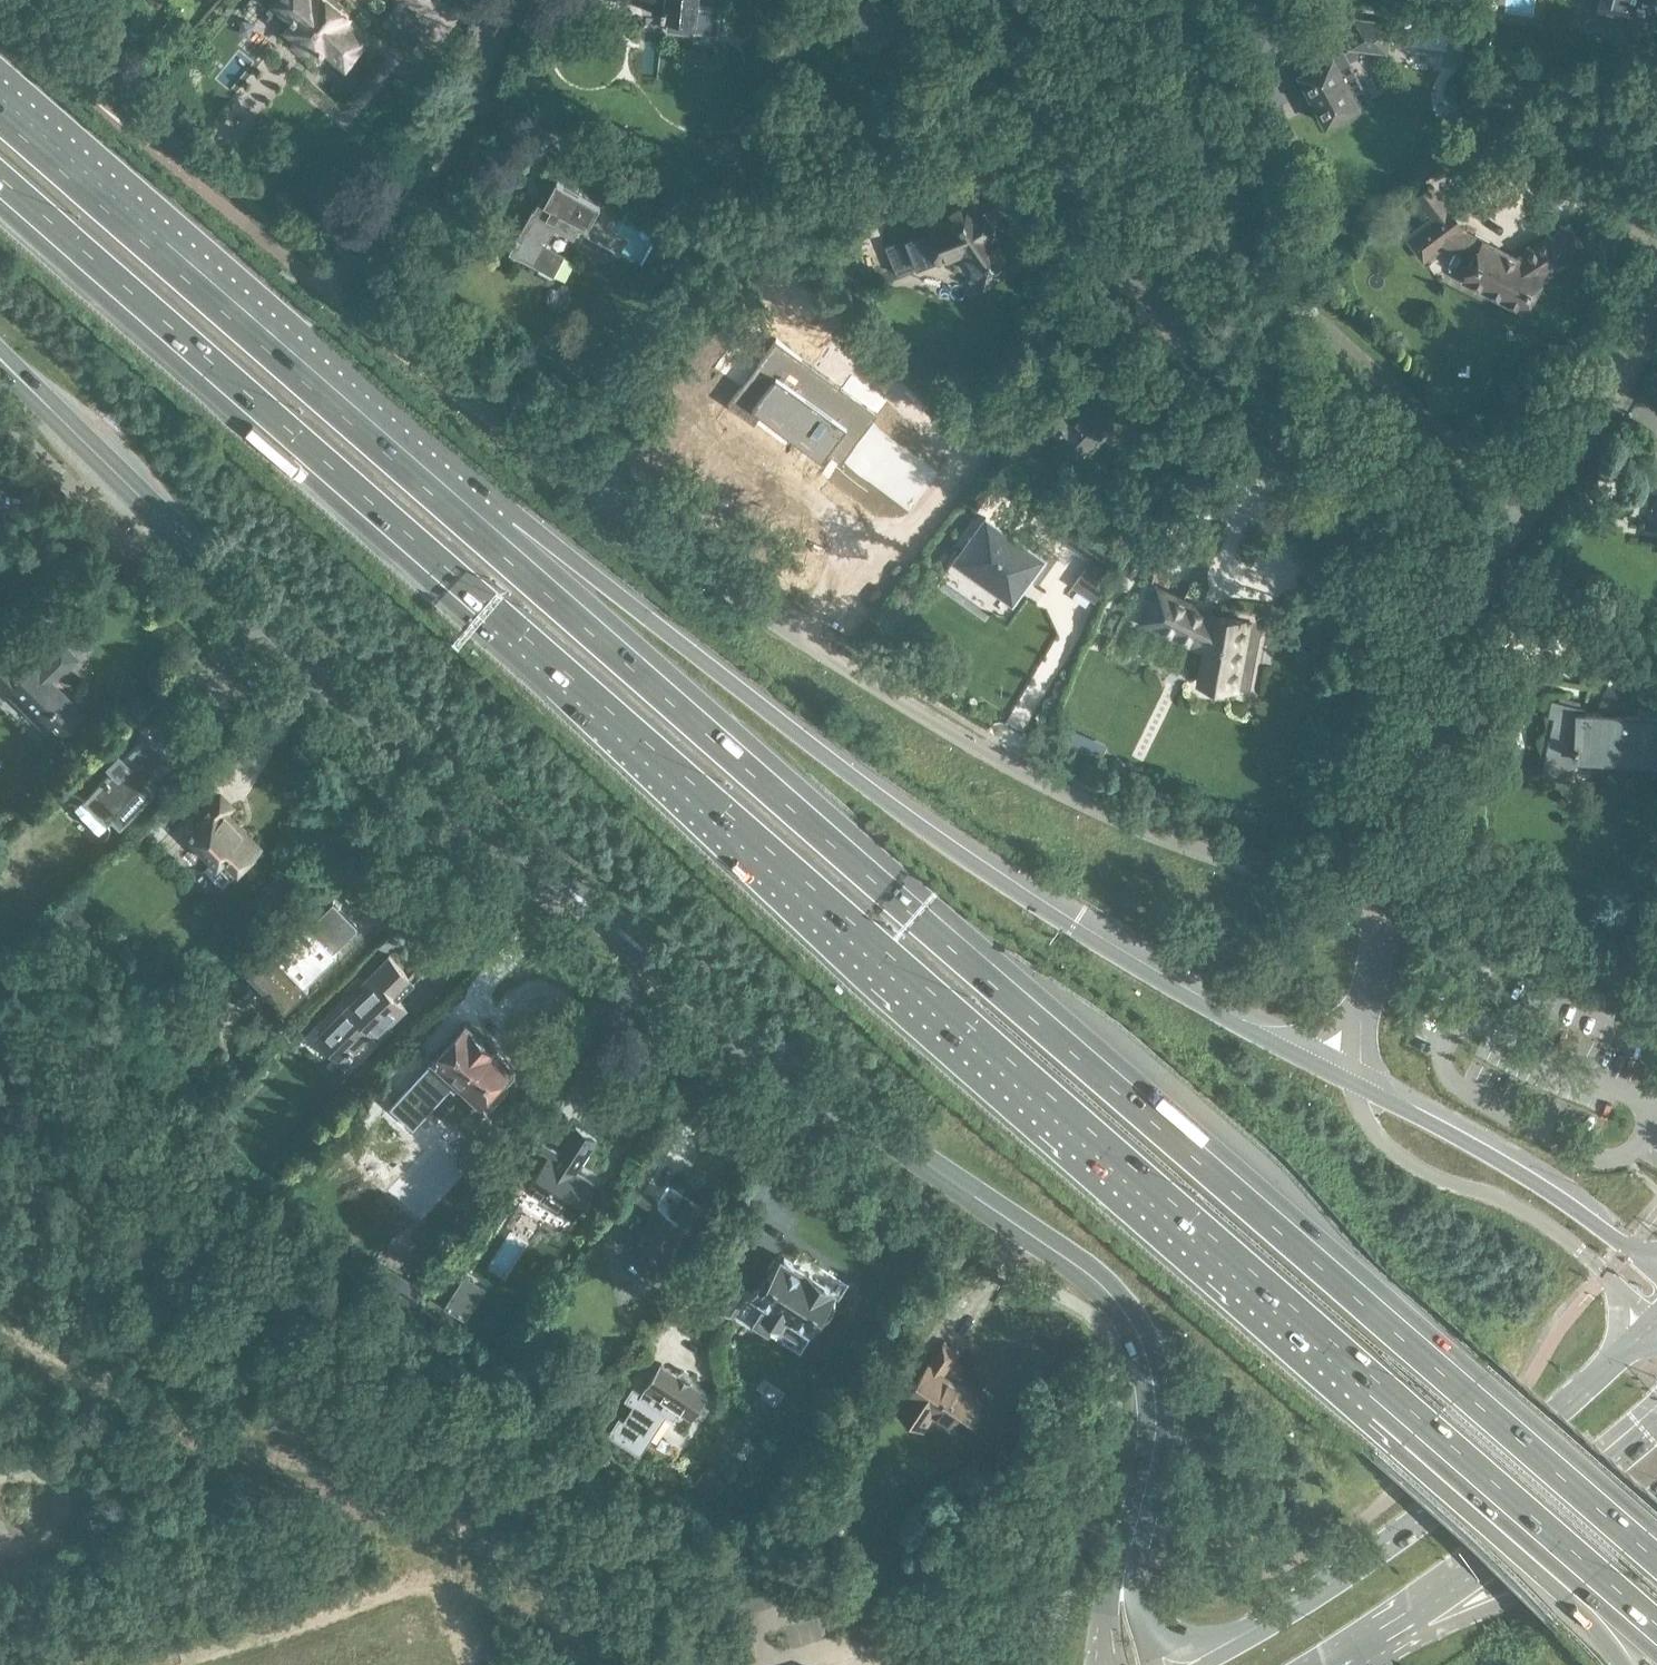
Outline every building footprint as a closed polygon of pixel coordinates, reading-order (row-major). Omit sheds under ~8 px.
[(295,17),(287,27),(294,33),(295,36),(297,39),(304,44),(307,46),(311,46),(318,52),(326,43),(347,60),(368,34),(347,17),(350,14),(333,0),(274,0),(295,17)] [(648,5),(662,6),(661,13),(664,14),(664,15),(665,15),(664,30),(695,32),(696,24),(718,26),(719,12),(713,11),(715,0),(635,0),(648,5)] [(1656,0),(1599,0),(1596,12),(1620,18),(1620,21),(1648,29),(1656,0)] [(1315,56),(1318,61),(1298,72),(1326,123),(1369,100),(1347,61),(1355,56),(1357,47),(1386,50),(1390,22),(1352,17),(1348,46),(1349,46),(1349,49),(1343,52),(1338,44),(1315,56)] [(1475,129),(1475,135),(1480,137),(1484,133),(1481,128),(1475,129)] [(533,208),(509,252),(520,258),(521,258),(535,265),(554,275),(566,252),(548,241),(544,239),(551,226),(611,258),(614,251),(581,234),(586,226),(588,227),(600,204),(556,180),(544,203),(538,200),(534,209),(533,208)] [(976,209),(969,198),(943,215),(947,220),(885,244),(896,273),(951,252),(971,282),(982,275),(985,280),(1011,263),(992,234),(994,232),(979,208),(976,209)] [(1463,230),(1464,229),(1447,206),(1406,236),(1423,259),(1451,239),(1477,252),(1464,278),(1523,308),(1542,271),(1583,244),(1578,237),(1579,236),(1575,230),(1574,230),(1569,223),(1516,257),(1463,230)] [(773,324),(735,379),(760,397),(764,392),(842,445),(877,395),(773,324)] [(1080,408),(1070,419),(1053,403),(1036,421),(1055,440),(1059,435),(1082,458),(1084,456),(1095,446),(1094,445),(1106,433),(1099,426),(1111,413),(1118,420),(1130,408),(1104,384),(1086,402),(1087,404),(1082,409),(1080,408)] [(973,509),(958,531),(970,540),(961,553),(977,565),(972,572),(997,590),(1003,582),(1010,587),(1012,584),(1015,586),(1022,577),(1026,580),(1042,559),(986,519),(973,509)] [(1234,665),(1240,664),(1248,621),(1211,614),(1210,616),(1203,613),(1203,610),(1157,588),(1142,621),(1205,650),(1199,681),(1230,687),(1234,665)] [(54,739),(80,713),(51,683),(76,658),(60,642),(34,667),(32,664),(22,675),(0,652),(0,653),(0,691),(4,695),(8,692),(54,739)] [(1581,712),(1583,707),(1577,706),(1579,700),(1556,695),(1552,713),(1556,714),(1543,772),(1567,777),(1572,753),(1580,753),(1580,750),(1631,753),(1631,757),(1656,758),(1656,715),(1614,713),(1615,707),(1604,707),(1605,713),(1581,712)] [(105,818),(167,756),(146,735),(123,758),(117,753),(107,763),(112,769),(84,797),(105,818)] [(258,851),(223,816),(231,808),(219,796),(195,820),(188,813),(177,824),(215,863),(206,871),(222,887),(258,851)] [(141,810),(128,823),(138,833),(151,821),(141,810)] [(361,925),(337,899),(311,924),(307,920),(276,949),(273,946),(249,970),(286,1009),(310,985),(307,982),(338,951),(336,949),(361,925)] [(349,1062),(408,1005),(398,996),(415,979),(390,954),(363,980),(367,984),(319,1031),(349,1062)] [(468,1023),(391,1106),(415,1127),(452,1087),(456,1091),(464,1082),(491,1107),(509,1088),(503,1082),(508,1083),(514,1076),(513,1069),(511,1067),(513,1065),(468,1023)] [(366,1054),(351,1069),(362,1081),(377,1066),(366,1054)] [(597,1138),(576,1124),(555,1157),(550,1154),(528,1187),(573,1216),(594,1183),(576,1171),(597,1138)] [(529,1173),(513,1162),(500,1183),(516,1193),(529,1173)] [(689,1243),(710,1211),(688,1197),(675,1216),(656,1204),(634,1237),(640,1242),(630,1257),(660,1277),(684,1240),(689,1243)] [(835,1299),(826,1293),(830,1285),(785,1256),(774,1272),(770,1270),(758,1288),(763,1292),(759,1298),(768,1304),(765,1309),(763,1308),(753,1323),(769,1333),(775,1324),(797,1338),(812,1314),(821,1320),(824,1319),(825,1318),(826,1318),(828,1316),(831,1313),(833,1311),(834,1308),(835,1306),(835,1305),(835,1304),(835,1302),(835,1301),(835,1299)] [(374,1292),(375,1292),(406,1313),(423,1287),(391,1266),(374,1292)] [(708,1296),(731,1311),(745,1289),(722,1274),(708,1296)] [(475,1276),(465,1291),(474,1298),(484,1282),(475,1276)] [(475,1301),(454,1288),(443,1304),(464,1318),(475,1301)] [(981,1400),(944,1374),(960,1350),(945,1339),(906,1396),(907,1396),(898,1410),(915,1430),(936,1413),(961,1430),(965,1425),(973,1424),(980,1414),(978,1405),(981,1400)] [(691,1417),(709,1391),(662,1360),(641,1392),(641,1393),(634,1388),(628,1397),(628,1398),(636,1403),(637,1404),(625,1422),(624,1421),(620,1419),(619,1420),(611,1432),(640,1451),(666,1411),(673,1416),(674,1415),(678,1409),(691,1417)] [(588,1417),(596,1406),(583,1397),(575,1408),(588,1417)] [(713,1500),(726,1482),(705,1467),(692,1485),(713,1500)]
